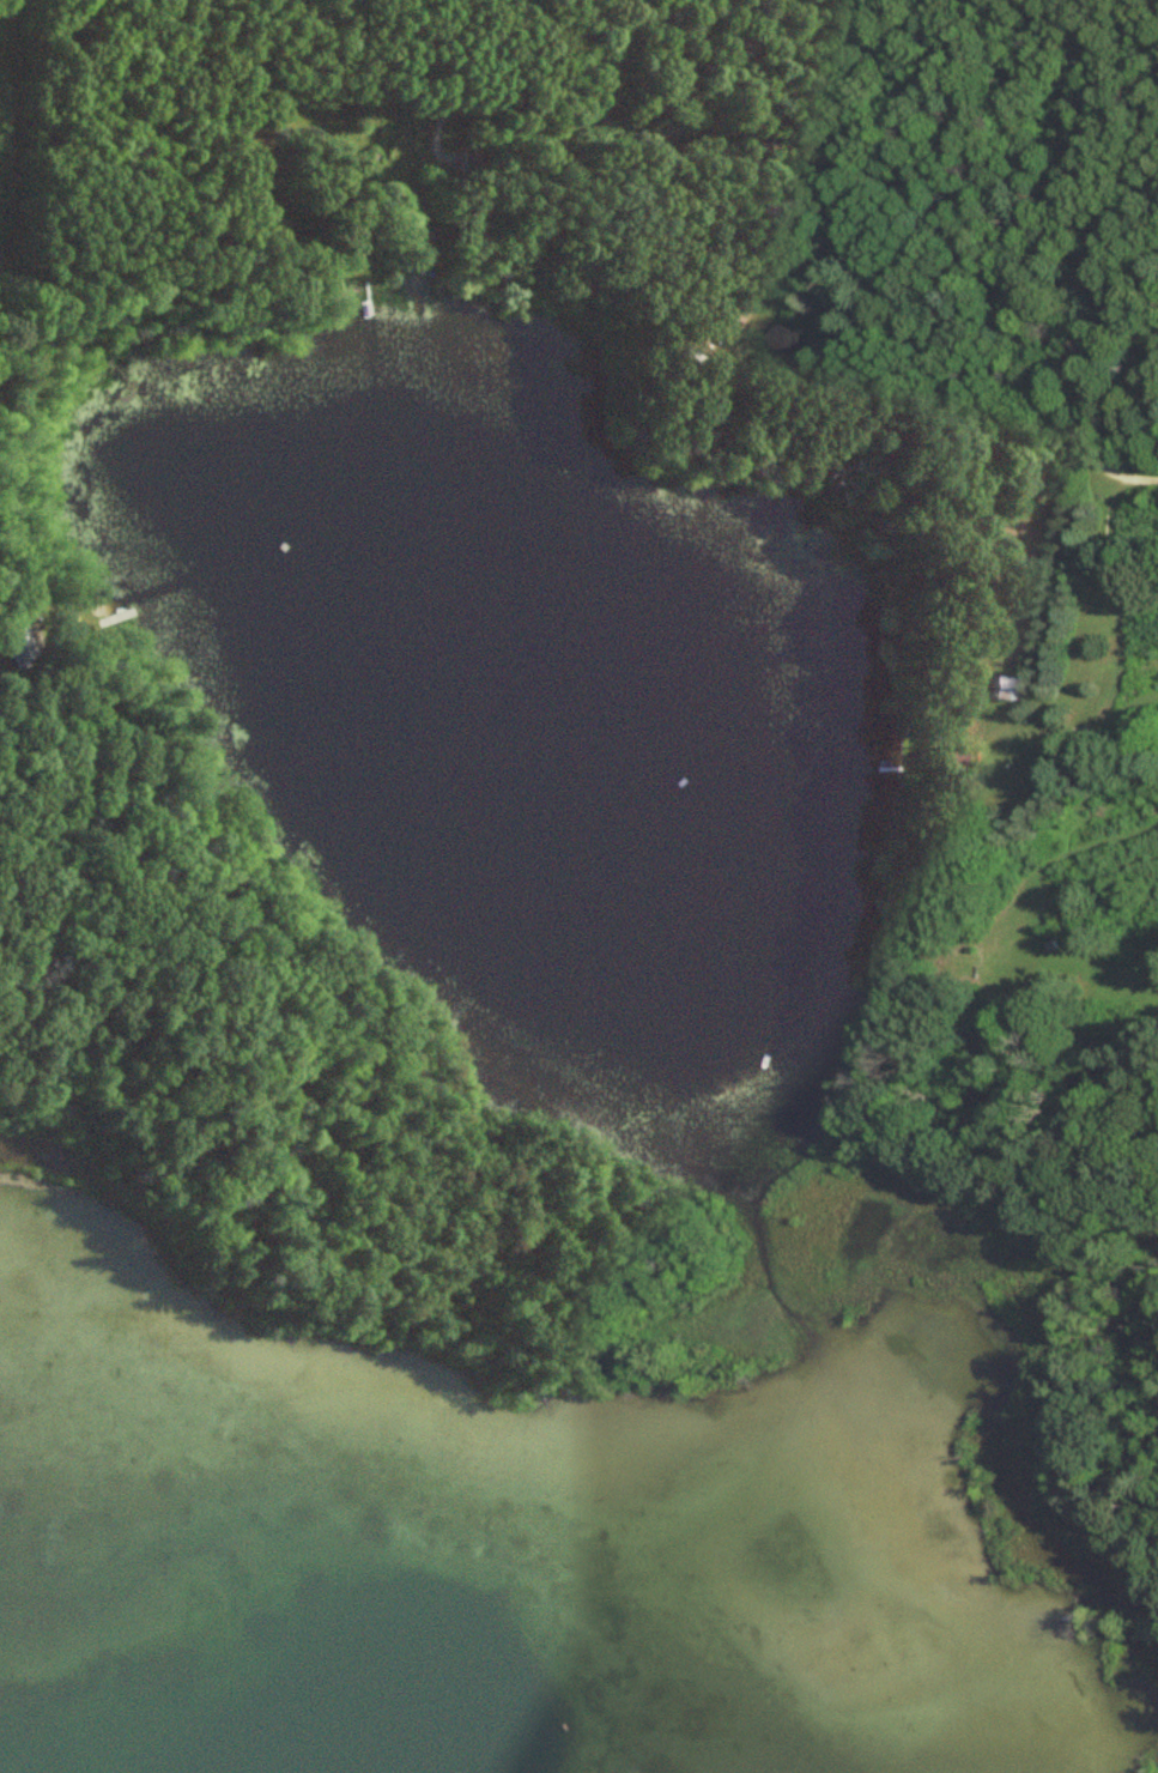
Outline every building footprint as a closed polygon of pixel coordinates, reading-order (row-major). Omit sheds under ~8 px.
[(1017,701),(1018,678),(989,677),(989,700),(1017,701)]
